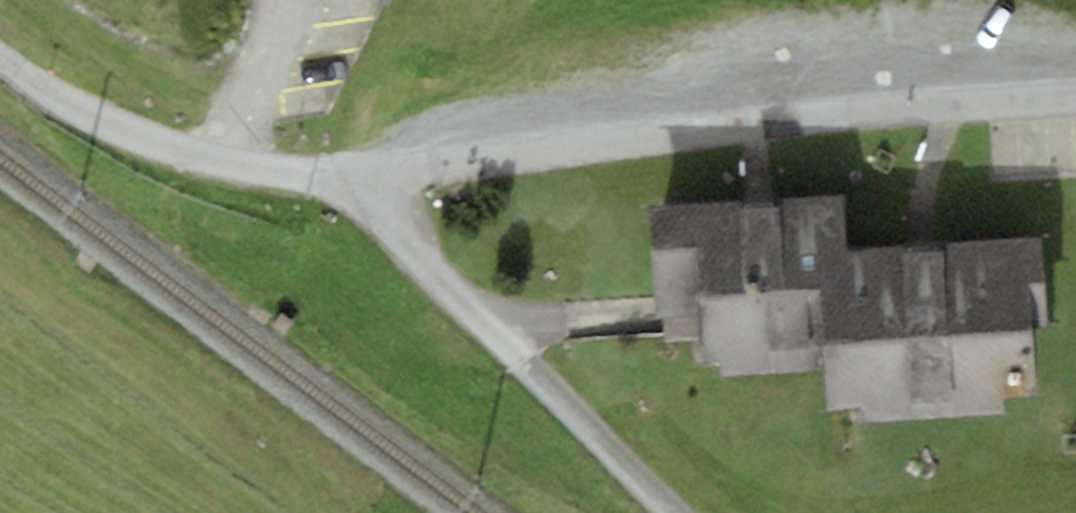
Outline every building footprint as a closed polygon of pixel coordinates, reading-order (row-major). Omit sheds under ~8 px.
[(740,202),(649,208),(657,317),(665,317),(666,340),(700,338),(702,365),(718,364),(719,377),(824,369),(827,405),(860,403),(861,421),(1001,412),(1000,394),(1036,392),(1031,325),(1047,324),(1041,236),(943,242),(944,249),(923,251),(904,252),(904,245),(848,248),(844,195),(780,200),(781,205),(763,206),(740,208),(740,202)]
